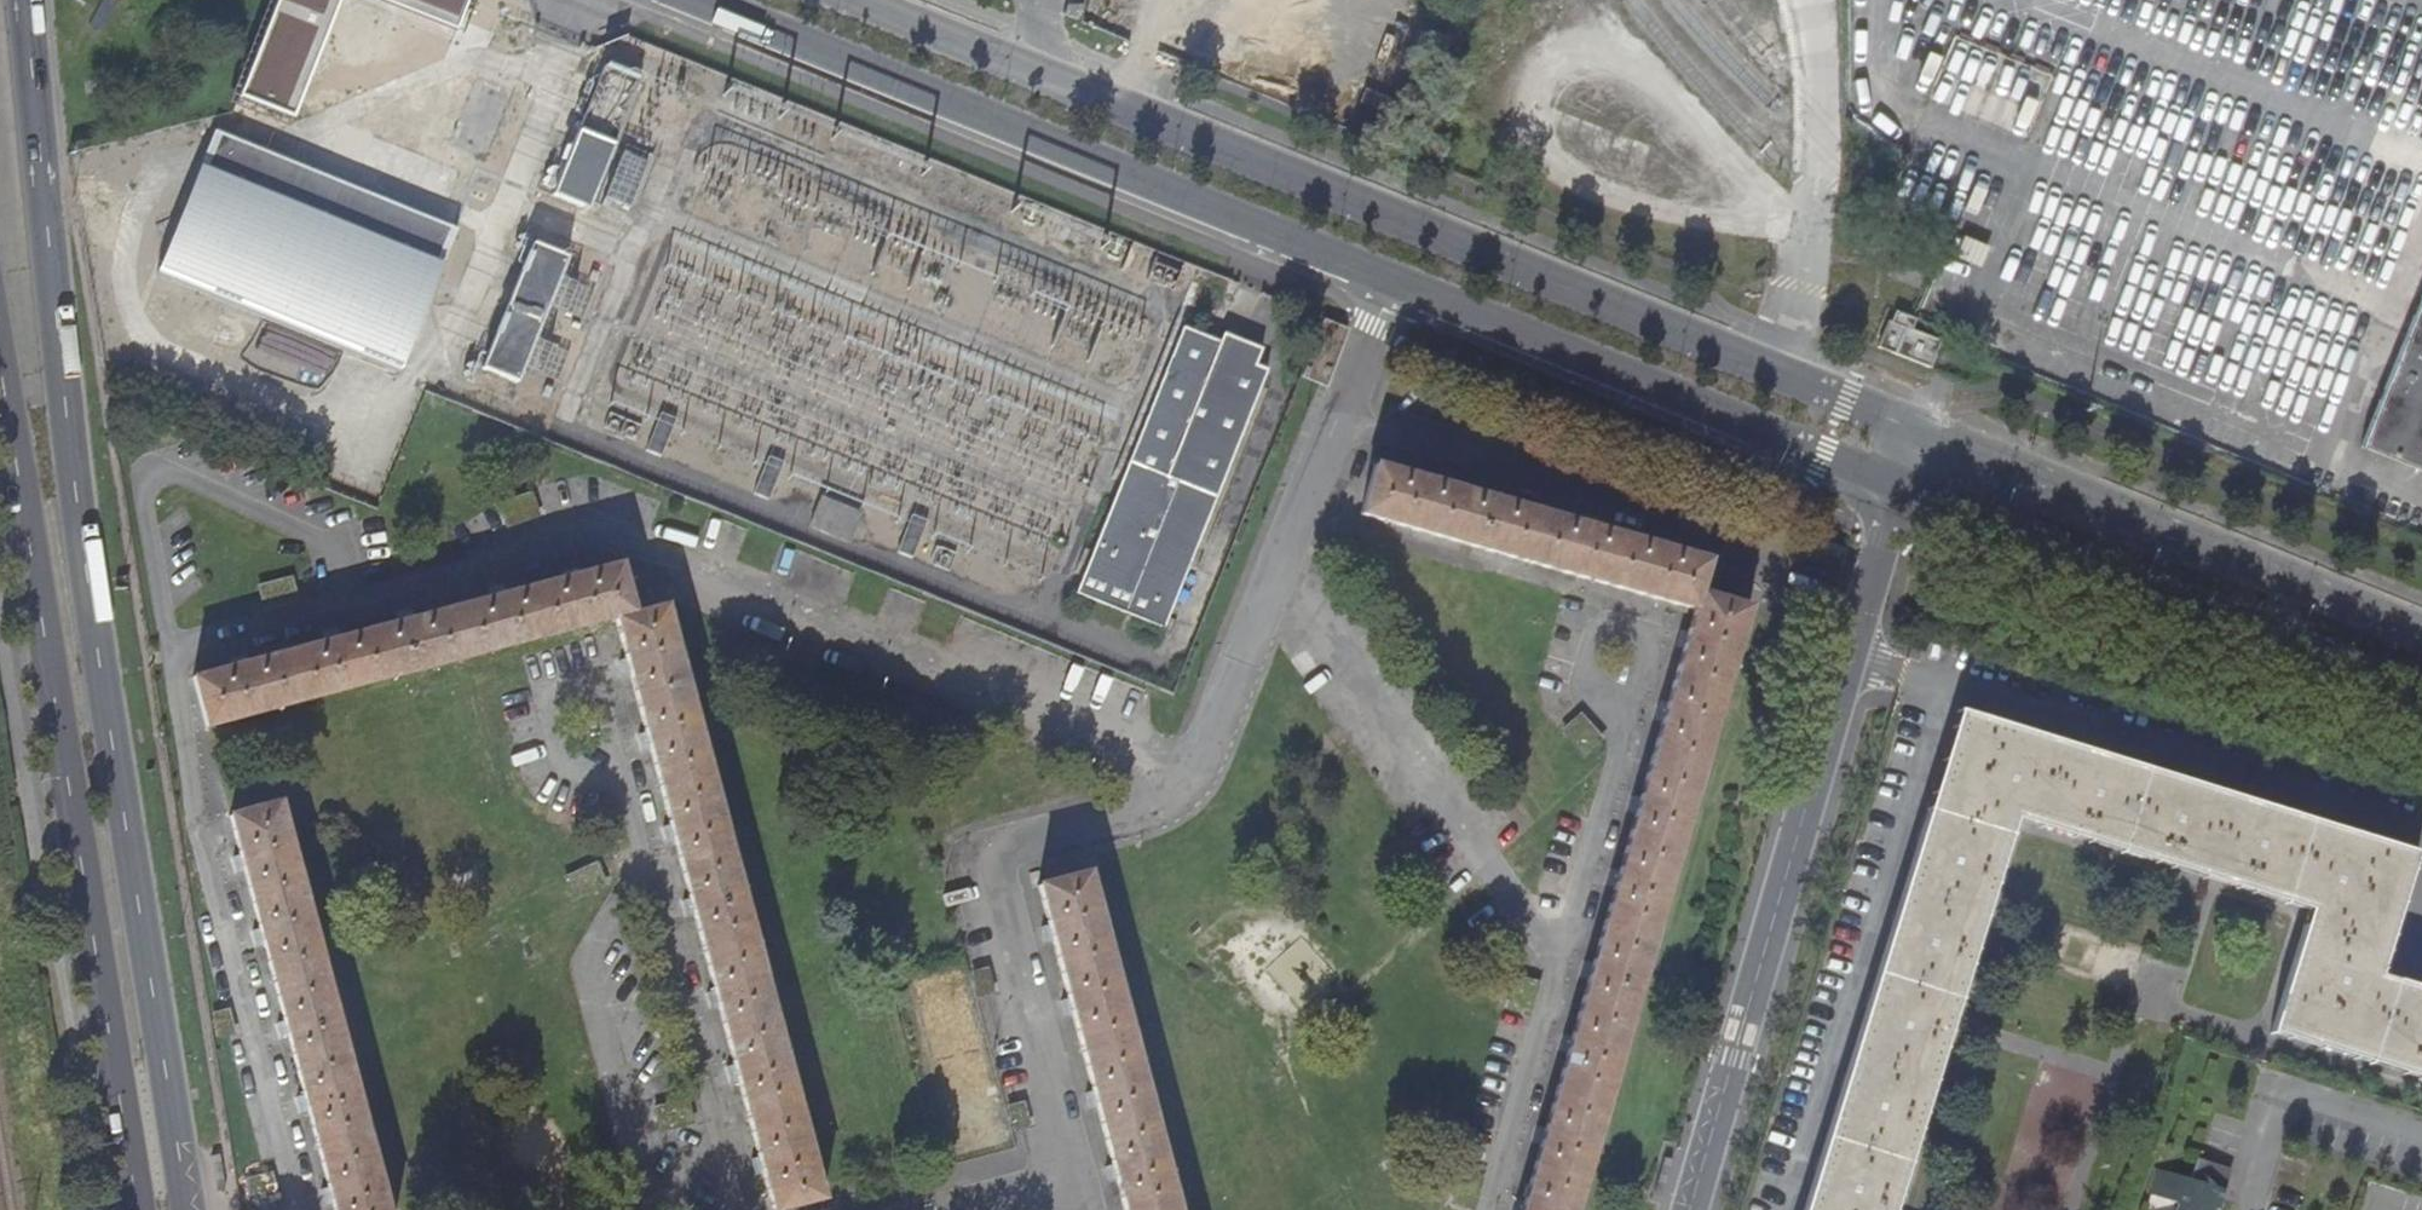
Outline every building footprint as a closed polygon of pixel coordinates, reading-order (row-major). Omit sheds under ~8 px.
[(240,97),(295,118),(342,0),(279,0),(240,97)] [(461,27),(472,0),(392,0),(461,27)] [(1084,9),(1070,3),(1065,17),(1079,23),(1084,9)] [(640,82),(605,67),(554,194),(589,209),(640,82)] [(215,130),(157,273),(402,373),(460,229),(215,130)] [(616,151),(594,205),(623,218),(646,163),(616,151)] [(571,261),(533,246),(483,372),(521,387),(571,261)] [(1894,253),(1886,274),(1915,286),(1923,265),(1894,253)] [(2360,445),(2421,470),(2421,292),(2360,445)] [(1893,355),(1904,328),(1886,321),(1876,347),(1893,355)] [(1186,328),(1078,593),(1167,629),(1220,498),(1168,477),(1222,343),(1186,328)] [(1222,343),(1168,477),(1220,498),(1272,368),(1258,362),(1263,348),(1225,333),(1222,343)] [(678,420),(662,413),(647,452),(662,458),(678,420)] [(784,462),(769,456),(755,495),(770,500),(784,462)] [(1372,464),(1358,515),(1692,612),(1520,1209),(1574,1209),(1747,611),(1697,596),(1706,562),(1372,464)] [(817,499),(810,516),(808,524),(847,540),(849,535),(856,515),(817,499)] [(927,521),(913,515),(898,552),(913,558),(927,521)] [(196,678),(208,727),(611,618),(768,1209),(771,1209),(819,1196),(662,604),(635,611),(623,565),(196,678)] [(1558,730),(1581,750),(1598,731),(1575,711),(1558,730)] [(2379,975),(2418,854),(1961,713),(1808,1209),(1889,1209),(2010,818),(2310,911),(2272,1031),(2421,1078),(2421,988),(2379,975)] [(230,815),(332,1209),(383,1209),(281,804),(230,815)] [(559,876),(571,899),(603,883),(591,859),(559,876)] [(1084,872),(1034,884),(1120,1209),(1174,1209),(1084,872)] [(2193,1162),(2187,1181),(2155,1171),(2148,1198),(2177,1206),(2176,1209),(2216,1209),(2228,1171),(2193,1162)]
